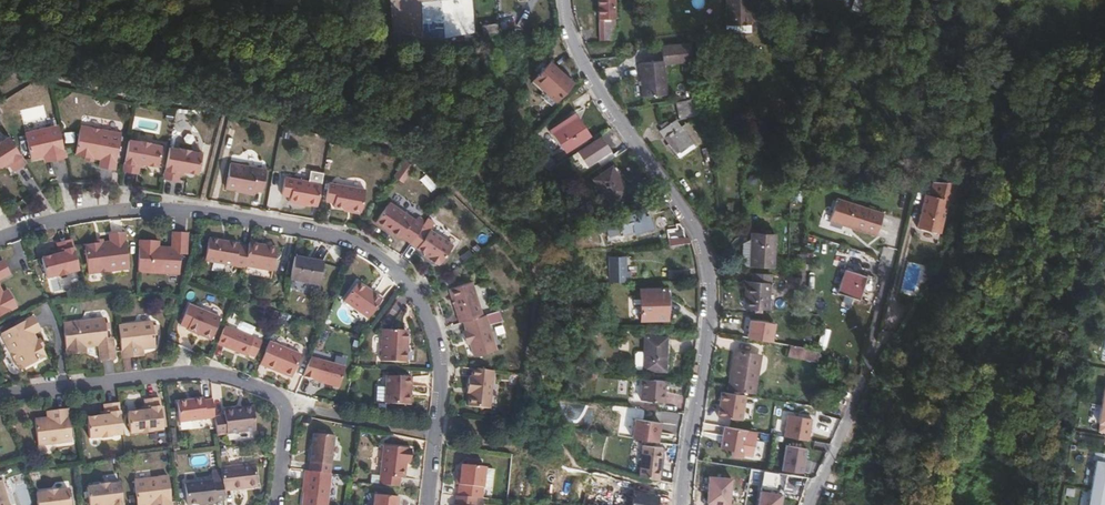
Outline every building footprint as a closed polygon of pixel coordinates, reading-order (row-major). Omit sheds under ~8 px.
[(607,0),(591,0),(596,40),(612,39),(607,0)] [(750,0),(725,0),(725,22),(728,22),(749,22),(750,17),(750,0)] [(662,58),(638,61),(641,94),(665,92),(662,60),(692,58),(691,41),(661,43),(662,58)] [(571,78),(548,58),(533,75),(556,95),(571,78)] [(689,116),(688,99),(675,100),(676,117),(689,116)] [(574,116),(554,131),(565,147),(586,133),(574,116)] [(690,140),(678,125),(673,118),(657,129),(662,135),(669,131),(680,147),(690,140)] [(698,139),(684,119),(678,125),(690,140),(680,147),(674,151),(677,156),(698,139)] [(66,156),(58,125),(25,133),(31,158),(44,155),(50,153),(51,160),(66,156)] [(115,169),(121,132),(80,125),(75,154),(86,156),(93,157),(101,158),(100,166),(115,169)] [(680,147),(669,131),(662,135),(674,151),(680,147)] [(9,136),(0,142),(0,166),(4,164),(8,161),(10,165),(13,171),(26,163),(9,136)] [(158,166),(162,145),(150,143),(150,142),(140,140),(140,141),(129,139),(123,170),(138,173),(139,166),(140,162),(144,163),(158,166)] [(554,164),(539,141),(531,146),(547,169),(554,164)] [(198,173),(202,152),(190,150),(191,149),(181,147),(181,148),(169,147),(164,178),(178,180),(180,174),(180,170),(185,171),(198,173)] [(267,169),(231,162),(225,187),(244,191),(243,192),(254,195),(254,190),(262,192),(267,169)] [(610,163),(591,177),(608,201),(626,188),(610,163)] [(322,183),(324,172),(315,170),(310,174),(309,181),(322,183)] [(317,206),(322,183),(309,181),(285,176),(282,195),(291,197),(290,201),(317,206)] [(939,232),(947,200),(953,201),(958,181),(932,182),(929,194),(925,194),(916,227),(939,232)] [(365,189),(329,182),(325,200),(334,202),(333,206),(361,212),(365,189)] [(828,222),(876,238),(884,213),(836,198),(828,222)] [(422,227),(425,222),(418,216),(415,220),(390,202),(376,222),(385,228),(386,227),(391,230),(390,232),(399,238),(401,236),(411,242),(422,227)] [(610,222),(602,224),(605,234),(613,232),(614,234),(632,229),(632,231),(650,226),(644,207),(609,218),(610,222)] [(687,235),(683,227),(679,222),(675,223),(675,227),(666,227),(667,238),(687,235)] [(454,245),(430,229),(429,232),(422,227),(411,242),(410,243),(426,254),(431,257),(429,259),(438,265),(439,263),(441,264),(454,245)] [(773,264),(773,232),(750,231),(749,243),(749,264),(773,264)] [(130,269),(125,232),(110,234),(110,241),(103,242),(97,243),(85,245),(88,274),(130,269)] [(180,274),(181,254),(181,248),(187,248),(188,233),(173,232),(172,247),(159,247),(159,241),(140,240),(138,272),(180,274)] [(689,242),(687,235),(667,238),(668,244),(689,242)] [(245,266),(249,247),(239,245),(240,244),(208,238),(204,260),(245,268),(245,266)] [(79,270),(71,239),(57,243),(59,250),(60,253),(56,254),(42,257),(47,278),(58,275),(59,276),(69,274),(69,272),(79,270)] [(274,271),(278,247),(266,245),(266,246),(260,245),(260,244),(249,242),(249,247),(245,266),(274,271)] [(791,254),(790,289),(804,289),(805,255),(791,254)] [(623,269),(623,255),(608,255),(608,279),(628,279),(628,269),(623,269)] [(324,277),(325,270),(323,266),(324,260),(313,259),(306,258),(295,256),(291,280),(320,284),(321,279),(324,277)] [(10,274),(3,260),(0,262),(0,279),(10,274)] [(844,266),(838,291),(860,296),(866,271),(844,266)] [(745,280),(744,307),(768,308),(770,272),(752,272),(752,280),(745,280)] [(605,290),(605,280),(594,280),(593,290),(605,290)] [(374,293),(359,281),(357,284),(372,295),(374,293)] [(483,315),(472,281),(449,288),(460,323),(464,321),(483,315)] [(368,318),(382,299),(374,293),(372,295),(357,284),(344,300),(368,318)] [(8,290),(3,292),(0,287),(0,316),(17,307),(8,290)] [(666,288),(640,289),(640,318),(666,318),(666,288)] [(188,304),(180,325),(187,328),(187,330),(211,341),(221,318),(188,304)] [(498,353),(486,314),(483,315),(464,321),(467,330),(463,331),(466,340),(470,339),(471,343),(476,360),(498,353)] [(38,341),(34,334),(41,330),(33,316),(1,333),(20,370),(46,356),(41,346),(38,341)] [(107,338),(105,318),(63,323),(67,355),(87,352),(86,347),(99,345),(101,360),(116,359),(114,343),(107,343),(107,338)] [(156,347),(153,322),(119,326),(122,357),(138,356),(137,349),(144,349),(156,347)] [(254,357),(261,341),(225,326),(217,344),(245,356),(246,354),(254,357)] [(407,363),(408,343),(404,343),(405,330),(384,329),(381,361),(407,363)] [(667,335),(645,333),(642,368),(664,369),(667,335)] [(292,378),(302,355),(270,342),(260,365),(276,371),(277,368),(285,372),(284,374),(292,378)] [(812,357),(815,349),(803,348),(802,355),(812,357)] [(740,379),(744,354),(734,352),(730,378),(740,379)] [(748,393),(753,356),(744,354),(740,379),(730,378),(728,390),(748,393)] [(320,360),(314,380),(340,387),(345,367),(320,360)] [(489,408),(494,371),(472,368),(471,377),(469,377),(467,388),(471,388),(470,394),(468,406),(489,408)] [(411,388),(411,377),(389,376),(387,405),(407,406),(408,388),(411,388)] [(663,402),(665,379),(642,377),(640,399),(663,402)] [(741,423),(745,397),(720,392),(715,418),(741,423)] [(164,429),(160,398),(145,399),(146,407),(147,406),(147,411),(142,411),(128,412),(130,433),(142,432),(143,433),(153,432),(153,430),(164,429)] [(216,417),(213,400),(204,401),(204,398),(177,402),(180,422),(216,418),(216,417)] [(123,434),(119,403),(104,404),(105,412),(106,411),(106,415),(101,416),(87,417),(90,438),(102,437),(102,438),(112,437),(112,435),(123,434)] [(769,405),(764,425),(771,426),(776,406),(769,405)] [(256,430),(253,407),(225,410),(225,415),(216,417),(216,418),(218,435),(256,430)] [(72,441),(69,409),(54,411),(54,417),(46,418),(35,419),(38,445),(72,441)] [(631,439),(659,445),(663,424),(636,418),(631,439)] [(741,457),(745,429),(721,425),(718,448),(729,450),(728,455),(741,457)] [(331,473),(335,436),(314,433),(309,471),(331,473)] [(406,462),(406,458),(411,458),(412,450),(411,450),(411,449),(384,445),(380,476),(399,478),(405,478),(406,462)] [(657,479),(659,446),(640,445),(639,474),(657,479)] [(782,470),(784,445),(780,445),(780,451),(776,450),(774,469),(782,470)] [(1091,490),(1104,492),(1104,454),(1095,452),(1093,460),(1097,461),(1091,490)] [(258,487),(255,464),(221,468),(222,472),(223,480),(224,492),(258,487)] [(484,488),(486,467),(481,466),(468,465),(462,464),(461,475),(458,474),(457,485),(459,485),(458,496),(476,498),(483,499),(484,488)] [(493,488),(495,468),(486,467),(484,488),(493,488)] [(331,473),(309,471),(307,470),(303,504),(328,504),(331,473)] [(223,480),(222,472),(212,473),(212,480),(213,481),(223,480)] [(169,476),(135,480),(138,504),(145,504),(150,504),(157,504),(172,504),(169,476)] [(399,487),(399,478),(380,476),(379,484),(399,487)] [(733,479),(709,478),(707,504),(731,504),(733,479)] [(2,480),(0,480),(0,504),(10,504),(2,480)] [(224,492),(223,480),(213,481),(212,480),(185,484),(188,504),(207,502),(207,504),(216,503),(216,501),(225,500),(224,492)] [(120,483),(110,484),(109,483),(99,484),(100,485),(88,487),(90,504),(123,504),(120,483)] [(70,489),(57,490),(48,490),(48,492),(36,493),(38,504),(72,504),(70,489)] [(656,495),(630,489),(628,504),(654,504),(656,495)] [(1091,490),(1088,504),(1104,504),(1104,492),(1091,490)] [(761,491),(759,504),(782,504),(784,495),(761,491)] [(375,494),(373,504),(397,504),(398,497),(375,494)] [(476,498),(458,496),(457,496),(456,504),(454,504),(476,504),(476,498)]
